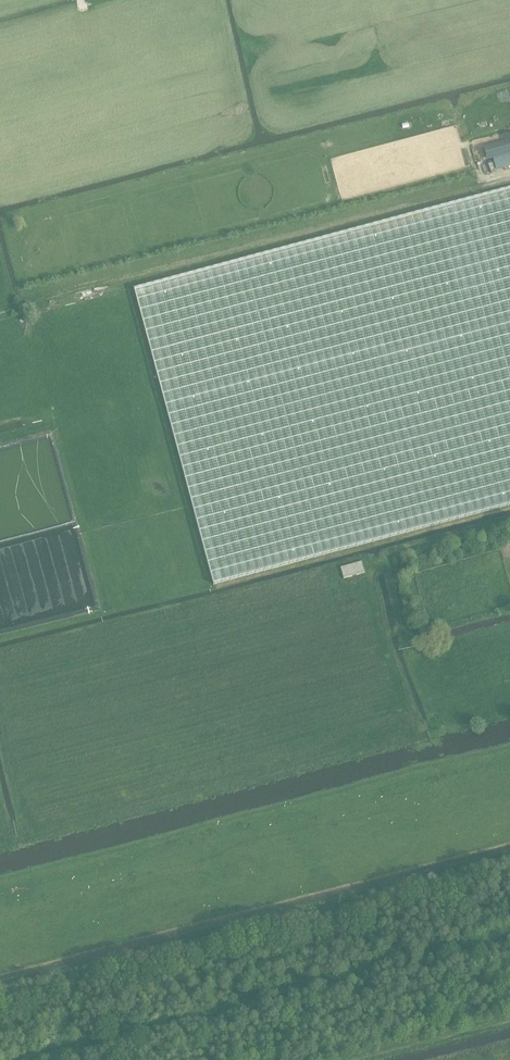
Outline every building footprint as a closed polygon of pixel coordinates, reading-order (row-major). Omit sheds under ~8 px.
[(509,154),(509,136),(505,137),(507,143),(485,149),(487,158),(509,152),(509,154)] [(479,197),(134,289),(188,490),(213,585),(509,505),(509,189),(479,197)] [(362,562),(341,567),(344,578),(365,573),(362,562)]
